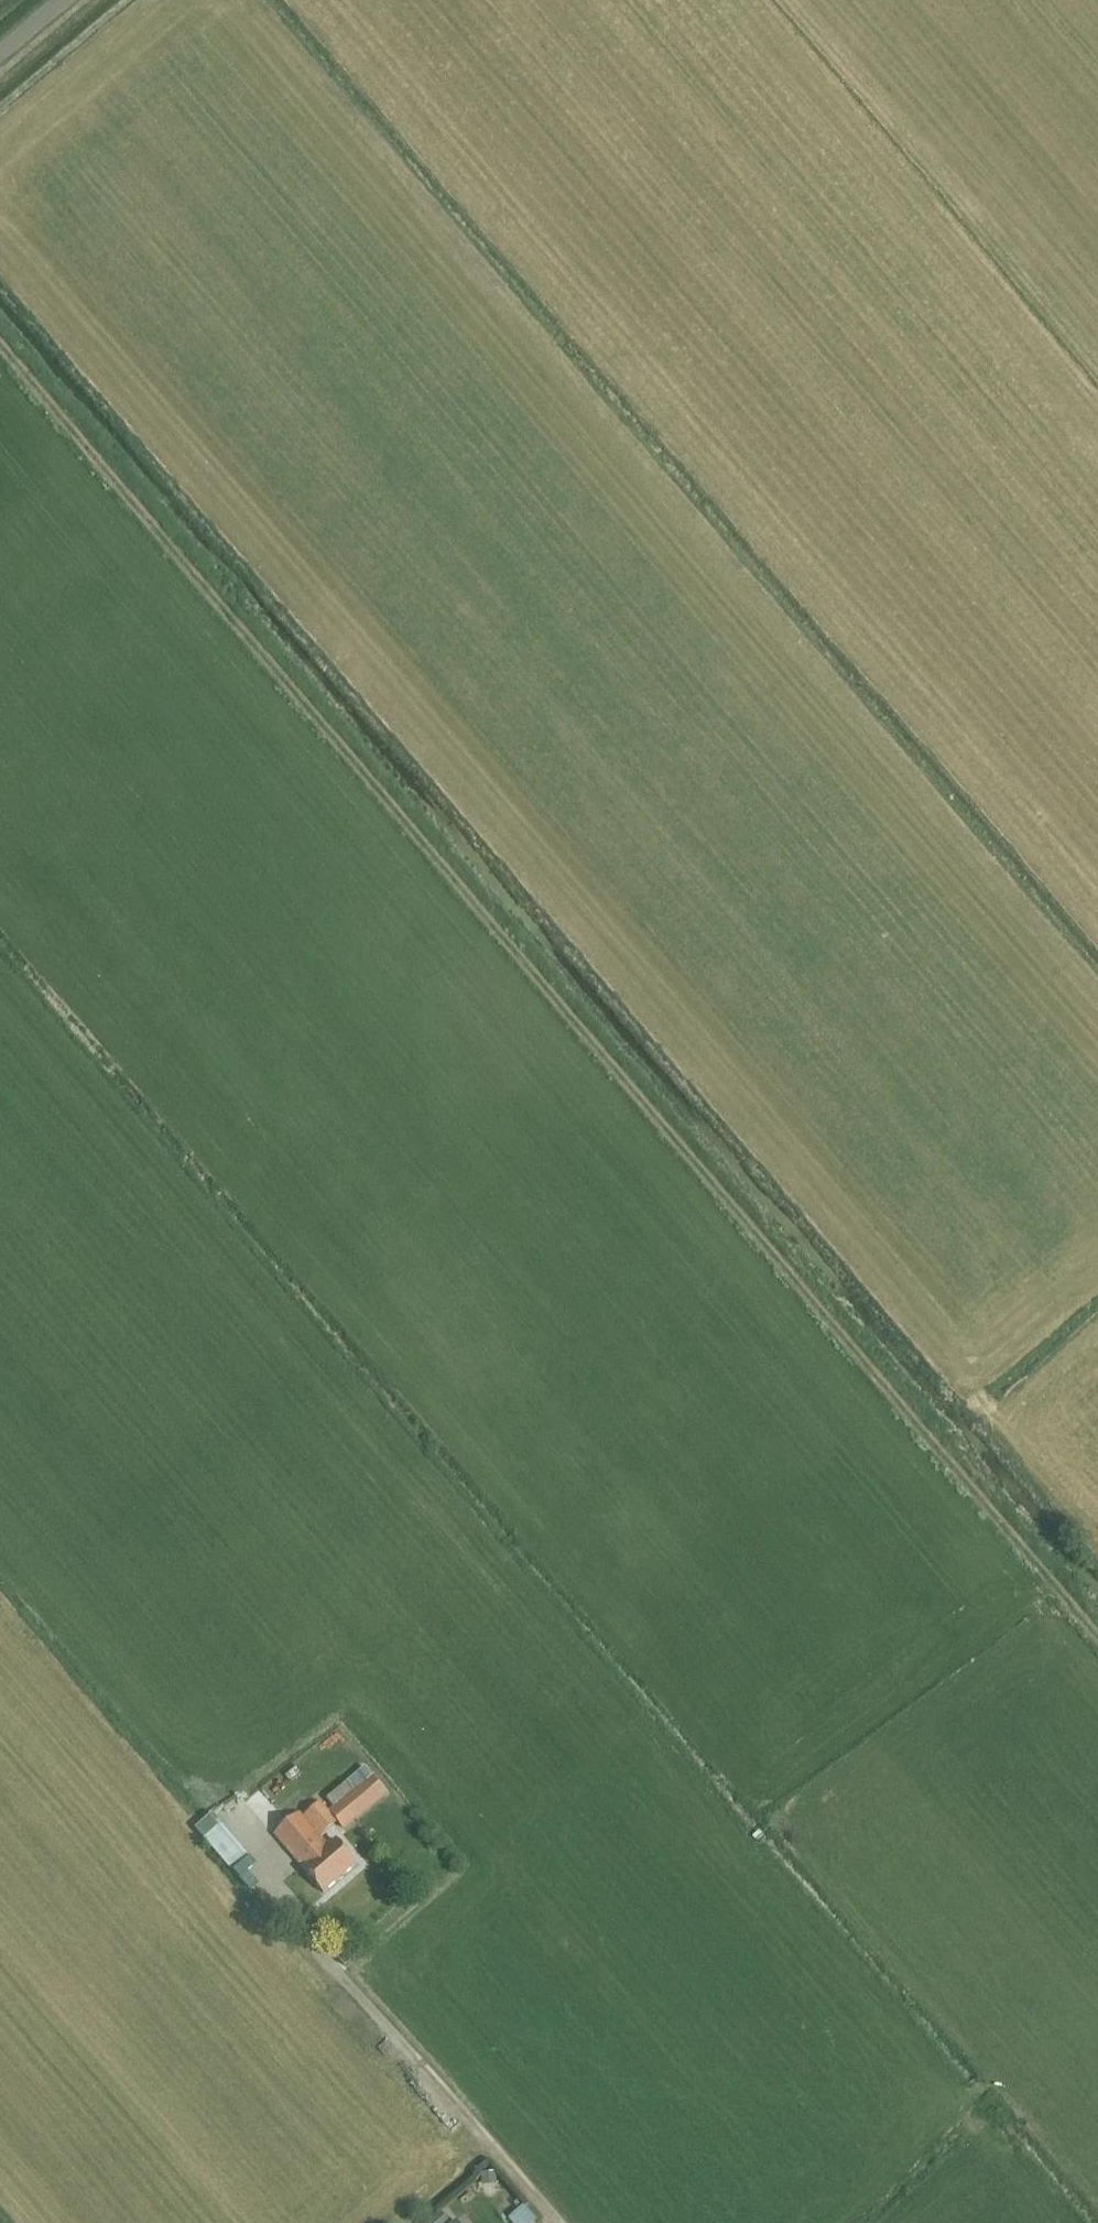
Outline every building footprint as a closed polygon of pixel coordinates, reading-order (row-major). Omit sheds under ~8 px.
[(365,1766),(318,1805),(326,1814),(329,1811),(343,1828),(386,1794),(372,1777),(373,1776),(365,1766)] [(248,1832),(267,1818),(251,1795),(232,1808),(248,1832)] [(219,1847),(232,1866),(251,1853),(219,1810),(214,1813),(232,1837),(219,1847)] [(202,1824),(217,1846),(230,1838),(215,1815),(202,1824)] [(323,1893),(356,1865),(335,1840),(327,1845),(303,1817),(277,1838),(303,1869),(323,1893)] [(516,2222),(537,2222),(531,2205),(512,2212),(516,2222)]
